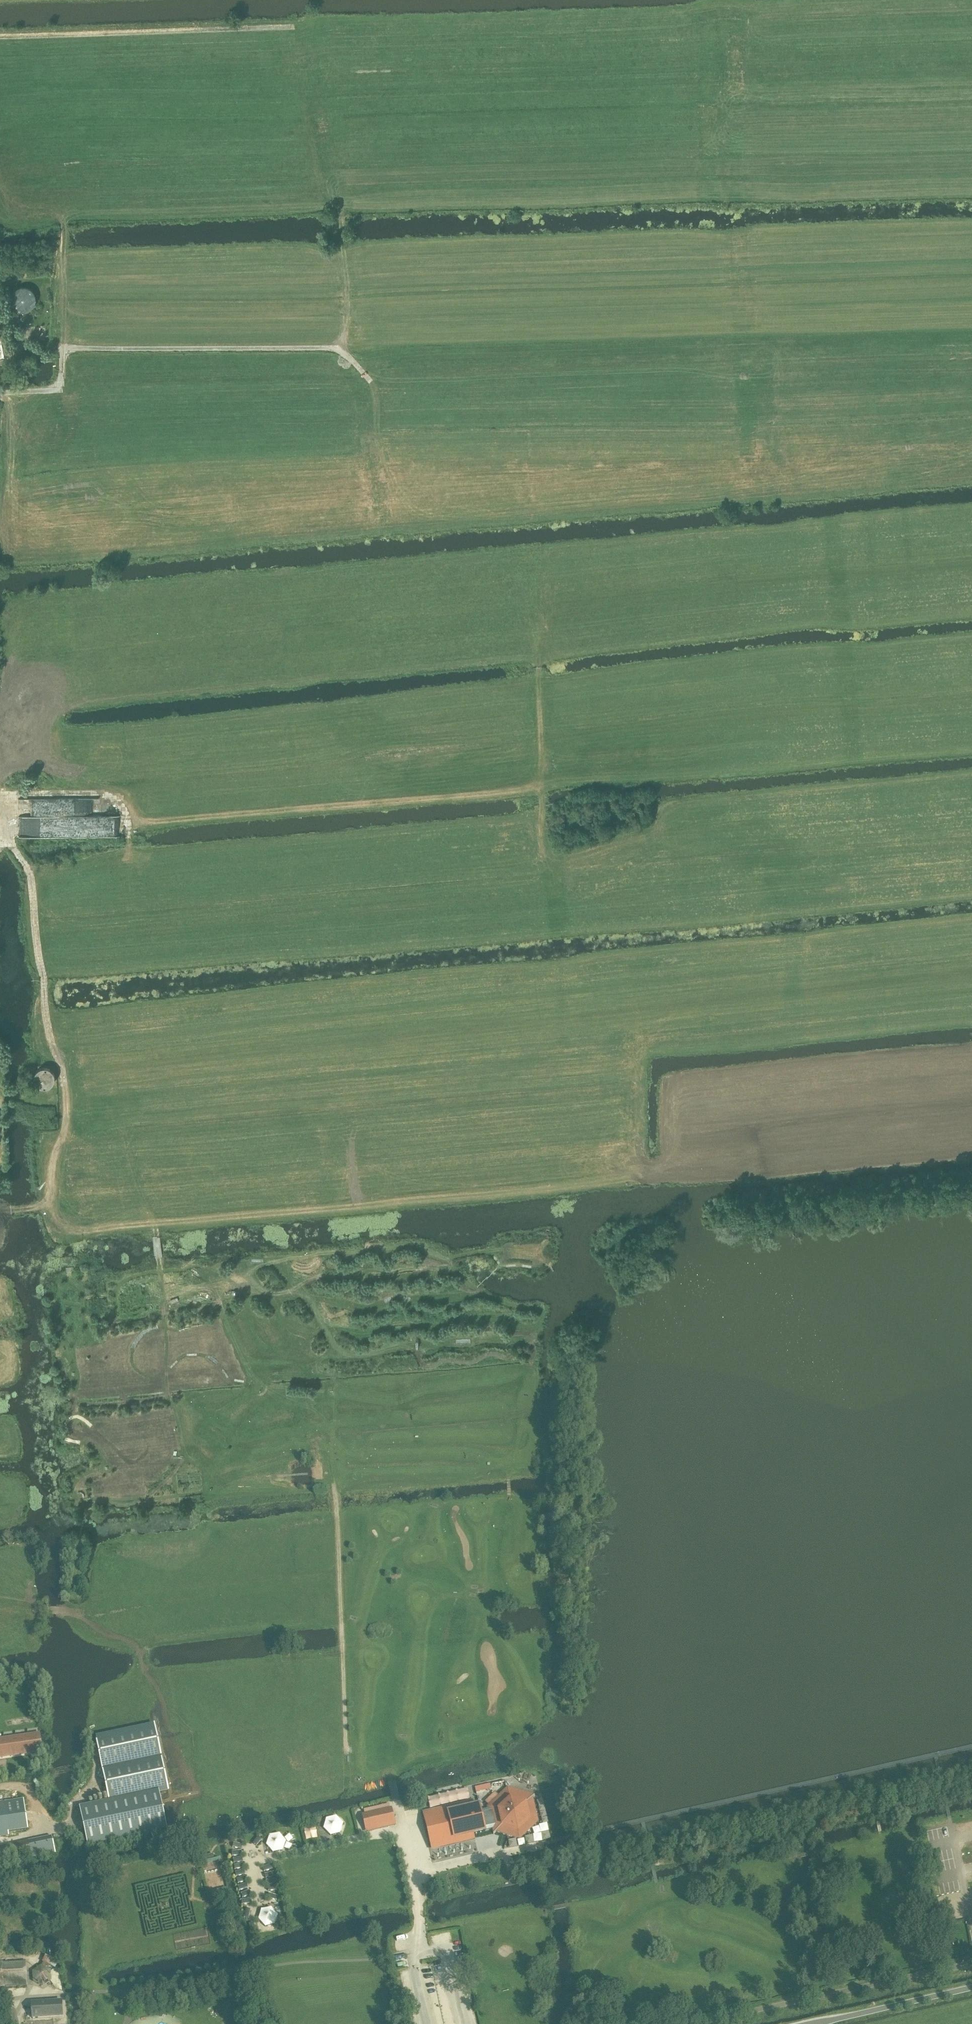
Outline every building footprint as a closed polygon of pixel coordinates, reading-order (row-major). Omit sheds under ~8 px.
[(20,312),(22,312),(24,312),(26,312),(28,311),(29,311),(31,310),(32,308),(33,307),(34,306),(35,304),(35,303),(36,302),(36,300),(36,299),(36,298),(36,297),(35,296),(35,294),(34,293),(33,292),(32,290),(31,289),(29,288),(27,288),(26,287),(25,287),(23,287),(21,287),(20,287),(19,288),(17,289),(15,290),(14,291),(13,292),(12,293),(12,294),(11,295),(11,296),(11,297),(11,298),(11,299),(11,301),(11,302),(11,304),(12,305),(13,306),(13,307),(14,308),(16,309),(17,310),(18,311),(19,311),(20,312)] [(42,1088),(46,1088),(49,1087),(53,1084),(55,1081),(55,1077),(54,1073),(52,1070),(48,1068),(44,1067),(40,1068),(37,1071),(35,1074),(34,1078),(36,1082),(38,1086),(42,1088)] [(109,1801),(80,1808),(88,1847),(167,1830),(158,1792),(159,1792),(168,1790),(155,1726),(96,1739),(109,1801)] [(40,1733),(28,1735),(31,1756),(43,1754),(40,1733)] [(23,1736),(16,1737),(19,1757),(23,1757),(31,1756),(28,1735),(23,1736)] [(16,1737),(4,1739),(7,1759),(19,1757),(16,1737)] [(443,1809),(424,1814),(424,1815),(431,1845),(474,1835),(485,1832),(485,1831),(493,1830),(494,1834),(493,1835),(496,1833),(508,1836),(510,1830),(518,1833),(530,1821),(537,1823),(538,1822),(532,1799),(535,1796),(534,1796),(533,1797),(508,1789),(500,1797),(496,1792),(485,1803),(489,1807),(488,1808),(488,1809),(480,1811),(479,1806),(473,1807),(472,1803),(443,1809)] [(9,1836),(4,1803),(0,1803),(0,1838),(9,1836)] [(390,1809),(365,1815),(368,1831),(379,1828),(379,1826),(388,1824),(388,1826),(395,1824),(391,1809),(390,1809)] [(326,1820),(324,1829),(331,1836),(340,1834),(343,1824),(336,1817),(326,1820)] [(273,1853),(283,1851),(286,1842),(279,1834),(270,1836),(266,1846),(273,1853)] [(28,1842),(32,1860),(55,1855),(52,1837),(28,1842)] [(256,1849),(262,1841),(258,1838),(252,1846),(256,1849)] [(31,1857),(28,1841),(0,1847),(0,1864),(31,1857)] [(242,1900),(251,1896),(249,1892),(240,1895),(242,1900)] [(275,1925),(278,1916),(271,1908),(261,1910),(259,1920),(265,1927),(275,1925)] [(27,1986),(26,1975),(25,1962),(0,1964),(0,1988),(27,1986)] [(33,2019),(63,2018),(62,2002),(32,2003),(33,2019)]
